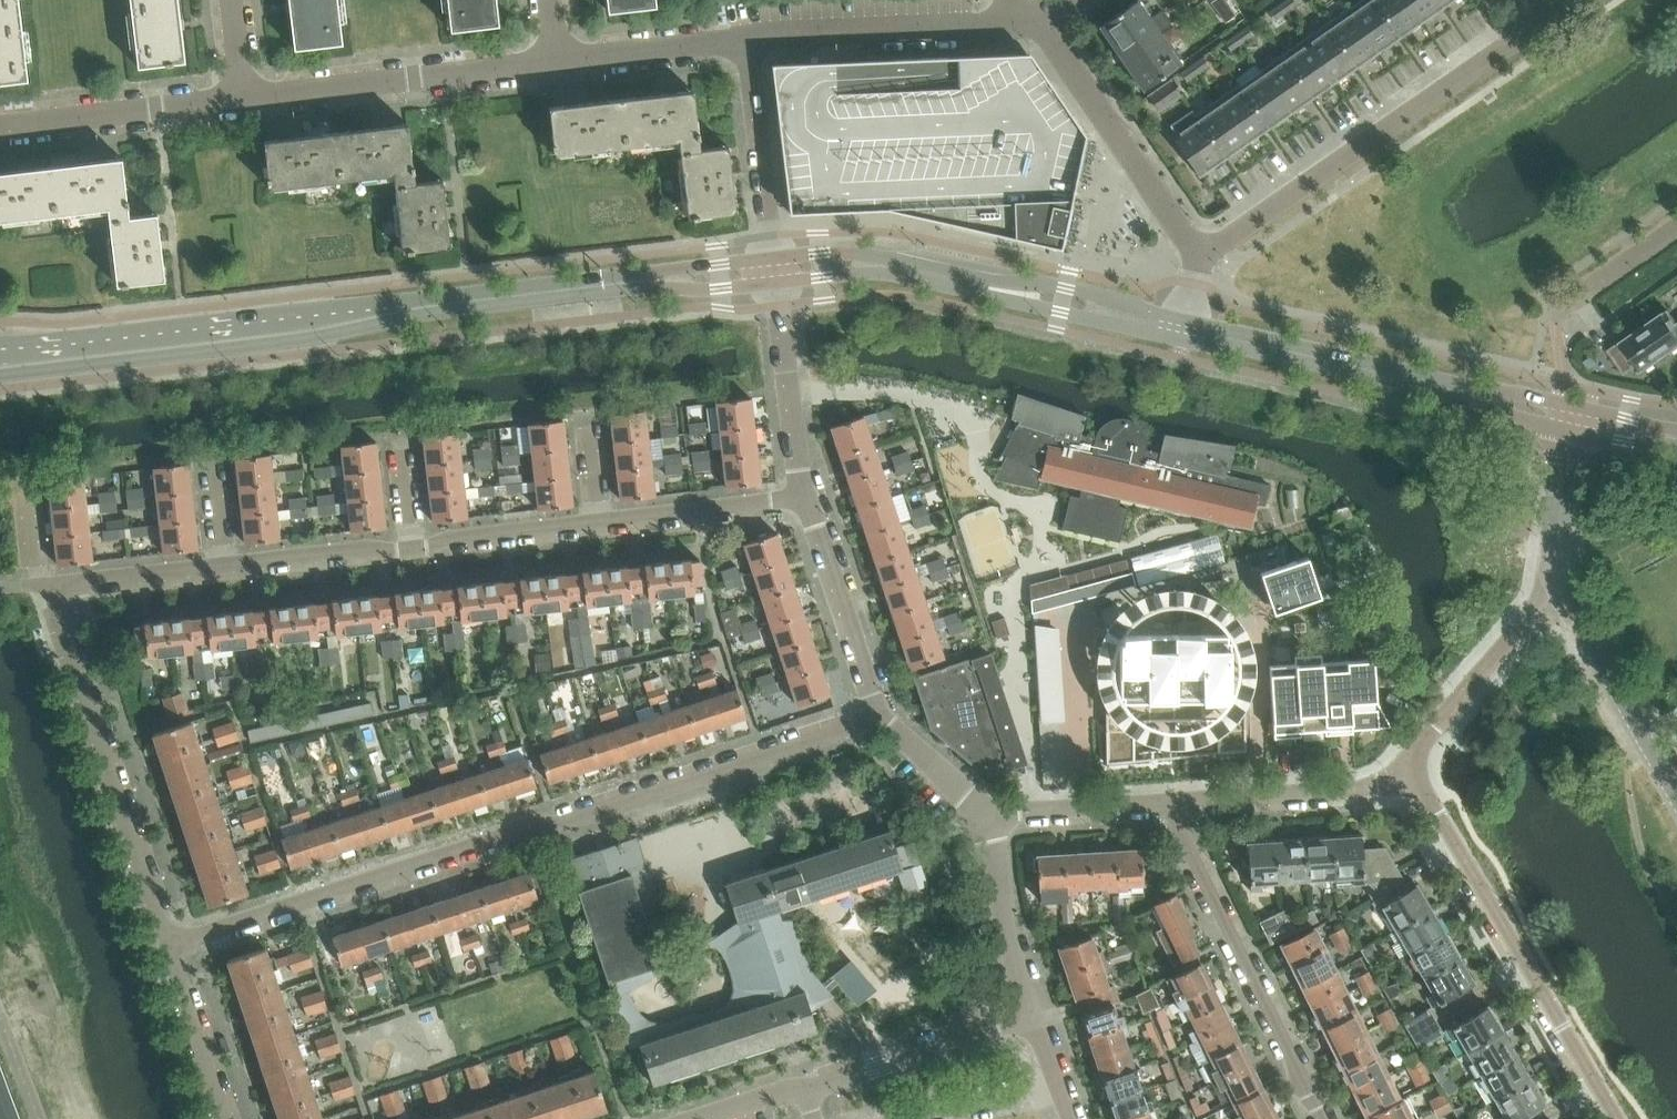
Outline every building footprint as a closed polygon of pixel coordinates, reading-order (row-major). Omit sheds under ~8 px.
[(20,14),(19,0),(0,0),(0,16),(20,14)] [(181,31),(182,31),(182,30),(179,30),(177,20),(181,20),(180,19),(178,0),(130,0),(138,67),(167,64),(167,65),(173,64),(173,63),(185,62),(181,31)] [(289,3),(289,4),(292,4),(294,14),(290,15),(291,16),(295,49),(342,43),(337,0),(289,0),(289,3)] [(451,30),(498,25),(495,0),(448,0),(451,30)] [(608,12),(656,6),(655,0),(607,0),(608,12)] [(1099,26),(1143,89),(1181,63),(1137,0),(1099,26)] [(1211,2),(1218,12),(1228,5),(1225,0),(1214,0),(1211,2)] [(1296,4),(1293,0),(1287,0),(1280,5),(1285,12),(1296,4)] [(1374,0),(1359,0),(1347,8),(1377,51),(1379,50),(1381,51),(1390,45),(1389,42),(1399,36),(1374,0)] [(1406,0),(1374,0),(1399,36),(1408,29),(1411,30),(1419,25),(1418,22),(1420,21),(1406,0)] [(1438,0),(1406,0),(1420,21),(1423,19),(1425,20),(1433,15),(1433,12),(1442,5),(1438,0)] [(1274,20),(1285,12),(1280,5),(1269,13),(1274,20)] [(1377,51),(1347,8),(1325,24),(1355,66),(1364,60),(1367,61),(1375,55),(1375,52),(1377,51)] [(28,80),(20,14),(0,16),(0,83),(28,80)] [(1355,66),(1325,24),(1303,39),(1333,81),(1335,80),(1338,81),(1346,76),(1346,73),(1355,66)] [(1241,42),(1252,34),(1247,27),(1236,35),(1241,42)] [(1230,50),(1241,42),(1236,35),(1225,43),(1230,50)] [(1333,81),(1303,39),(1282,54),(1311,97),(1321,90),(1323,91),(1331,86),(1331,83),(1333,81)] [(1029,53),(1018,54),(1020,84),(1050,83),(1050,82),(1039,67),(1029,53)] [(772,64),(779,122),(789,213),(886,209),(1060,247),(1068,211),(1070,201),(1073,190),(1085,134),(1050,83),(1020,84),(1018,54),(772,64)] [(1311,97),(1282,54),(1260,69),(1289,112),(1291,110),(1294,112),(1302,106),(1302,103),(1311,97)] [(1197,73),(1209,64),(1204,57),(1192,65),(1197,73)] [(1186,80),(1197,73),(1192,65),(1181,73),(1186,80)] [(1289,112),(1260,69),(1259,69),(1262,74),(1242,88),(1239,84),(1238,84),(1267,127),(1277,120),(1280,122),(1288,116),(1287,113),(1289,112)] [(1159,110),(1180,95),(1170,80),(1148,95),(1159,110)] [(1267,127),(1238,84),(1216,100),(1245,142),(1248,141),(1250,142),(1258,136),(1258,133),(1267,127)] [(680,145),(680,151),(680,152),(700,150),(700,149),(698,138),(700,138),(699,131),(697,132),(696,118),(693,95),(680,97),(680,93),(678,93),(663,95),(661,95),(661,96),(652,97),(652,96),(650,96),(635,98),(633,98),(634,103),(622,104),(622,99),(621,99),(627,146),(644,144),(645,144),(645,142),(661,140),(661,142),(663,142),(663,140),(679,138),(679,140),(680,140),(680,145)] [(581,104),(579,104),(579,105),(564,106),(562,106),(563,111),(550,112),(552,133),(553,133),(554,143),(552,144),(553,150),(555,150),(555,153),(555,155),(556,155),(556,154),(573,152),(573,153),(574,153),(574,151),(590,149),(590,151),(592,151),(592,148),(608,146),(608,149),(610,148),(626,146),(627,146),(621,99),(620,100),(621,104),(609,105),(609,101),(607,101),(592,103),(590,103),(590,104),(581,105),(581,104)] [(1245,142),(1216,100),(1195,114),(1192,110),(1191,110),(1224,157),(1233,151),(1236,152),(1244,146),(1243,143),(1245,142)] [(1224,157),(1191,110),(1170,125),(1176,134),(1175,135),(1182,145),(1178,147),(1190,165),(1194,163),(1201,173),(1204,171),(1207,172),(1215,167),(1214,164),(1224,157)] [(337,133),(336,133),(342,180),(342,179),(359,178),(360,178),(360,176),(376,174),(376,176),(378,176),(378,174),(394,172),(394,174),(395,174),(395,178),(395,179),(395,185),(395,186),(415,184),(415,183),(413,172),(415,172),(414,165),(412,166),(411,152),(408,129),(395,131),(395,126),(393,126),(393,127),(378,129),(378,128),(376,128),(376,129),(367,130),(365,130),(350,132),(348,132),(349,136),(337,138),(337,133)] [(279,140),(277,140),(278,145),(265,146),(267,167),(268,166),(269,177),(267,177),(268,184),(270,184),(270,187),(270,189),(272,189),(271,188),(288,186),(288,187),(289,186),(289,185),(305,183),(305,184),(307,184),(307,182),(323,180),(323,182),(325,182),(324,182),(341,180),(342,180),(336,133),(335,133),(336,138),(324,139),(324,135),(322,135),(307,137),(305,137),(305,138),(296,139),(296,138),(294,138),(279,140)] [(684,171),(686,183),(684,184),(684,185),(686,185),(688,198),(686,198),(686,199),(687,199),(689,216),(688,216),(688,217),(690,217),(690,216),(693,216),(693,218),(699,217),(699,215),(710,214),(710,215),(731,212),(729,199),(734,199),(734,197),(733,197),(732,185),(732,184),(731,184),(730,174),(731,174),(731,173),(730,173),(729,161),(729,159),(725,160),(723,147),(700,149),(700,150),(680,152),(681,153),(683,169),(682,169),(683,171),(684,171)] [(91,210),(92,210),(92,208),(108,206),(108,208),(109,208),(110,219),(110,220),(129,218),(129,217),(128,206),(129,206),(128,199),(127,199),(123,163),(114,164),(110,165),(109,160),(108,160),(108,161),(92,162),(91,162),(91,163),(81,164),(81,163),(80,164),(64,166),(64,165),(63,166),(63,167),(64,170),(52,172),(51,167),(56,214),(57,214),(57,213),(73,211),(73,212),(75,212),(74,210),(91,208),(91,210)] [(21,218),(21,216),(37,214),(37,216),(39,216),(39,215),(55,214),(56,214),(51,167),(50,167),(50,172),(39,173),(38,170),(38,169),(37,169),(21,171),(20,171),(20,172),(10,173),(10,172),(9,172),(0,173),(0,221),(2,220),(2,221),(4,220),(4,219),(20,217),(20,218),(21,218)] [(403,232),(401,232),(401,233),(402,233),(403,250),(403,251),(404,251),(404,250),(407,250),(408,252),(414,251),(414,249),(425,248),(425,249),(446,246),(444,233),(447,233),(449,233),(448,231),(447,219),(447,218),(446,218),(445,208),(446,208),(446,206),(445,207),(444,195),(444,193),(439,194),(438,181),(415,183),(415,184),(395,186),(395,187),(396,187),(398,203),(397,203),(398,205),(399,205),(401,217),(399,218),(399,219),(401,219),(403,232)] [(159,242),(160,242),(160,240),(158,229),(159,229),(159,227),(154,227),(153,214),(129,217),(129,218),(110,220),(110,221),(112,237),(112,239),(114,239),(115,251),(114,251),(114,253),(115,253),(117,265),(115,265),(115,267),(116,267),(118,283),(117,283),(117,285),(119,285),(119,284),(122,284),(122,286),(129,285),(128,283),(139,282),(160,280),(159,267),(163,266),(163,265),(161,253),(162,253),(161,251),(159,242)] [(1669,310),(1664,314),(1664,313),(1619,344),(1615,339),(1603,347),(1620,370),(1631,362),(1627,356),(1630,354),(1641,370),(1676,346),(1676,322),(1669,310)] [(1592,355),(1584,361),(1591,371),(1599,365),(1592,355)] [(1269,485),(1225,474),(1226,470),(1229,471),(1235,445),(1164,434),(1160,453),(1144,449),(1145,443),(1144,437),(1142,431),(1139,427),(1134,423),(1129,420),(1123,419),(1117,419),(1111,420),(1106,423),(1102,427),(1098,432),(1096,437),(1081,434),(1085,415),(1017,393),(1011,418),(1019,420),(1019,423),(1018,422),(1000,457),(999,457),(1000,459),(1001,459),(1002,456),(1005,457),(999,470),(998,469),(993,479),(994,480),(995,479),(1038,488),(1041,478),(1081,488),(1079,497),(1070,495),(1062,528),(1119,542),(1127,509),(1118,506),(1120,497),(1133,500),(1133,501),(1134,501),(1134,500),(1143,502),(1143,503),(1144,503),(1185,512),(1185,513),(1186,513),(1186,512),(1207,517),(1206,518),(1208,518),(1248,527),(1248,528),(1250,528),(1255,504),(1265,505),(1269,485)] [(720,401),(716,402),(720,431),(754,427),(751,398),(747,398),(747,399),(720,402),(720,401)] [(892,407),(876,412),(879,421),(895,416),(892,407)] [(641,411),(615,414),(614,414),(611,414),(614,443),(648,439),(645,410),(641,411)] [(831,427),(840,454),(873,444),(864,416),(860,417),(860,418),(844,423),(835,426),(831,427)] [(559,420),(559,421),(533,424),(529,424),(532,453),(566,449),(563,420),(559,420)] [(705,423),(688,425),(690,435),(707,433),(705,423)] [(677,426),(660,428),(662,438),(678,436),(677,426)] [(720,431),(723,459),(757,455),(754,427),(720,431)] [(454,433),(427,436),(423,436),(427,465),(461,461),(458,432),(454,433)] [(614,443),(617,471),(651,467),(648,439),(614,443)] [(345,445),(341,446),(345,475),(379,471),(376,442),(372,442),(372,443),(345,446),(345,445)] [(873,444),(840,454),(849,481),(881,470),(873,444)] [(501,447),(502,457),(519,455),(518,445),(501,447)] [(473,450),(474,459),(491,458),(490,448),(473,450)] [(532,453),(535,481),(570,477),(566,449),(532,453)] [(708,451),(692,453),(693,462),(710,460),(708,451)] [(891,457),(894,466),(910,461),(907,452),(891,457)] [(236,458),(239,487),(273,483),(270,454),(266,454),(266,455),(240,458),(236,458)] [(680,454),(664,456),(665,466),(681,464),(680,454)] [(519,455),(502,457),(503,466),(520,464),(519,455)] [(757,455),(723,459),(726,488),(730,487),(757,484),(760,484),(757,455)] [(491,458),(474,459),(475,469),(492,467),(491,458)] [(711,470),(710,460),(693,462),(694,472),(711,470)] [(427,465),(430,493),(464,489),(461,461),(427,465)] [(910,461),(894,466),(897,475),(913,470),(910,461)] [(154,468),(157,496),(192,492),(188,464),(185,464),(158,468),(158,467),(154,468)] [(683,473),(681,464),(665,466),(666,475),(683,473)] [(330,467),(314,469),(315,478),(332,476),(330,467)] [(655,496),(651,467),(617,471),(621,500),(624,500),(624,499),(651,496),(655,496)] [(302,470),(285,472),(287,482),(303,480),(302,470)] [(849,481),(858,508),(890,497),(881,470),(849,481)] [(345,475),(348,503),(382,499),(379,471),(345,475)] [(52,479),(48,480),(52,508),(86,504),(83,476),(79,476),(79,477),(52,480),(52,479)] [(543,509),(569,506),(573,506),(570,477),(535,481),(539,510),(543,509)] [(522,482),(505,484),(506,494),(523,492),(522,482)] [(273,483),(239,487),(242,515),(277,511),(273,483)] [(494,486),(477,488),(478,497),(495,495),(494,486)] [(126,491),(127,500),(144,498),(143,489),(126,491)] [(464,489),(430,493),(433,522),(437,522),(437,521),(464,518),(467,518),(464,489)] [(98,494),(99,503),(116,501),(115,492),(98,494)] [(157,496),(161,524),(195,521),(192,492),(157,496)] [(317,497),(318,506),(335,504),(334,495),(317,497)] [(858,508),(866,535),(899,524),(890,497),(858,508)] [(144,498),(127,500),(128,509),(145,507),(144,498)] [(289,500),(290,509),(307,507),(306,498),(289,500)] [(386,527),(382,499),(348,503),(351,532),(355,531),(382,528),(386,527)] [(116,501),(99,503),(100,513),(117,511),(116,501)] [(52,508),(55,536),(89,532),(86,504),(52,508)] [(335,504),(318,506),(319,515),(336,514),(335,504)] [(909,510),(912,519),(928,514),(925,505),(909,510)] [(307,507),(290,509),(291,519),(308,517),(307,507)] [(280,540),(277,511),(242,515),(246,544),(250,543),(276,540),(280,540)] [(928,514),(912,519),(915,528),(931,523),(928,514)] [(168,553),(168,552),(194,549),(194,550),(198,549),(195,521),(161,524),(164,553),(168,553)] [(899,524),(866,535),(875,562),(908,551),(899,524)] [(147,526),(130,528),(132,537),(148,535),(147,526)] [(119,529),(103,531),(104,541),(120,539),(119,529)] [(89,562),(93,561),(89,532),(55,536),(58,566),(62,565),(89,561),(89,562)] [(744,544),(753,571),(786,560),(777,533),(773,534),(773,535),(748,543),(744,544)] [(875,562),(884,588),(917,578),(908,551),(875,562)] [(1251,567),(1262,564),(1258,551),(1247,555),(1251,567)] [(1309,556),(1290,562),(1290,569),(1292,605),(1322,595),(1309,556)] [(679,560),(678,560),(678,561),(667,562),(671,594),(703,591),(699,560),(690,561),(690,559),(685,560),(685,559),(684,559),(684,560),(679,561),(679,560)] [(942,559),(926,564),(929,573),(945,568),(942,559)] [(786,560),(753,571),(762,598),(795,587),(786,560)] [(645,564),(645,566),(636,567),(640,598),(671,594),(667,562),(656,563),(655,563),(655,564),(650,564),(650,563),(649,563),(649,564),(645,564)] [(621,567),(617,568),(617,567),(615,567),(615,568),(604,569),(608,602),(640,598),(636,567),(627,568),(627,567),(623,567),(621,567)] [(737,567),(721,572),(724,581),(740,576),(737,567)] [(948,577),(945,568),(929,573),(932,582),(948,577)] [(582,573),(573,574),(577,605),(608,602),(604,569),(594,570),(592,570),(592,571),(588,571),(586,571),(582,572),(582,573)] [(1134,571),(1125,573),(1129,588),(1138,586),(1134,571)] [(1125,573),(1117,576),(1120,590),(1129,588),(1125,573)] [(554,575),(553,575),(542,576),(546,609),(577,605),(573,574),(565,575),(565,574),(560,574),(559,574),(559,575),(554,575)] [(524,578),(524,579),(520,579),(520,581),(511,582),(514,613),(546,609),(542,576),(531,578),(531,577),(530,577),(530,578),(525,579),(525,578),(524,578)] [(743,585),(740,576),(724,581),(727,590),(743,585)] [(1117,576),(1108,578),(1112,593),(1120,590),(1117,576)] [(884,588),(893,615),(926,604),(917,578),(884,588)] [(1108,578),(1099,580),(1103,595),(1112,593),(1108,578)] [(1099,580),(1091,583),(1095,597),(1103,595),(1099,580)] [(491,582),(479,584),(483,616),(514,613),(511,582),(502,583),(502,581),(498,582),(498,581),(497,581),(497,582),(492,582),(491,582)] [(1091,583),(1082,585),(1086,599),(1095,597),(1091,583)] [(457,588),(449,589),(452,620),(483,616),(479,584),(469,585),(469,584),(467,585),(468,585),(463,586),(463,585),(462,585),(462,586),(457,586),(457,588)] [(1082,585),(1074,587),(1078,602),(1086,599),(1082,585)] [(762,598),(771,625),(803,614),(795,587),(762,598)] [(1074,587),(1065,590),(1069,604),(1078,602),(1074,587)] [(434,589),(430,590),(429,589),(428,589),(428,590),(417,591),(421,624),(452,620),(449,589),(440,590),(440,588),(435,589),(435,588),(434,589)] [(1065,590),(1057,592),(1060,606),(1069,604),(1065,590)] [(399,593),(395,594),(395,595),(386,596),(390,627),(421,624),(417,591),(406,592),(405,592),(405,593),(400,593),(400,592),(399,593)] [(1057,592),(1048,594),(1052,609),(1060,606),(1057,592)] [(1099,661),(1101,689),(1111,714),(1130,735),(1155,748),(1182,751),(1210,746),(1233,731),(1250,709),(1258,685),(1259,660),(1252,637),(1238,616),(1218,601),(1194,592),(1169,592),(1145,598),(1125,612),(1108,634),(1099,661)] [(1048,594),(1039,597),(1043,611),(1052,609),(1048,594)] [(372,596),(372,597),(367,597),(367,596),(366,597),(355,598),(358,631),(390,627),(386,596),(377,597),(377,596),(373,596),(372,596)] [(1039,597),(1031,599),(1032,614),(1043,611),(1039,597)] [(338,600),(336,600),(332,601),(332,602),(323,604),(327,634),(358,631),(355,598),(344,600),(344,599),(342,599),(342,600),(338,600)] [(304,604),(303,604),(292,606),(293,617),(296,638),(327,634),(323,604),(315,604),(315,603),(310,603),(309,603),(309,604),(304,604)] [(704,604),(695,605),(697,622),(706,621),(704,604)] [(893,615),(902,642),(935,631),(926,604),(893,615)] [(270,610),(261,611),(264,642),(296,638),(293,617),(292,606),(281,607),(281,606),(280,607),(275,608),(275,607),(274,607),(274,608),(270,608),(270,610)] [(240,611),(240,612),(229,613),(233,645),(264,642),(261,611),(252,612),(252,610),(248,611),(248,610),(246,611),(242,612),(242,611),(240,611)] [(651,610),(641,611),(643,628),(653,627),(651,610)] [(641,611),(632,612),(634,629),(643,628),(641,611)] [(960,612),(944,617),(947,627),(963,621),(960,612)] [(219,614),(217,614),(213,615),(213,614),(211,615),(207,616),(207,617),(198,618),(202,649),(233,645),(229,613),(219,614)] [(803,614),(771,625),(780,652),(812,641),(803,614)] [(178,619),(167,620),(171,653),(202,649),(198,618),(190,619),(190,618),(185,618),(184,618),(179,619),(179,618),(178,618),(178,619)] [(588,618),(579,619),(581,635),(590,634),(588,618)] [(579,619),(569,620),(571,637),(581,635),(579,619)] [(156,621),(155,621),(155,622),(150,622),(149,622),(145,623),(145,624),(136,625),(139,656),(171,653),(167,620),(156,622),(156,621)] [(739,625),(742,634),(758,629),(755,620),(739,625)] [(966,630),(963,621),(947,627),(950,636),(966,630)] [(1306,631),(1305,622),(1294,623),(1294,632),(1306,631)] [(525,625),(516,626),(518,643),(527,642),(525,625)] [(516,626),(507,627),(509,644),(518,643),(516,626)] [(758,629),(742,634),(745,643),(761,638),(758,629)] [(935,631),(902,642),(911,669),(915,668),(914,668),(940,659),(940,660),(944,658),(935,631)] [(463,632),(454,633),(456,650),(465,649),(463,632)] [(454,633),(444,634),(446,651),(456,650),(454,633)] [(1103,734),(1102,763),(1130,761),(1131,719),(1216,721),(1215,756),(1243,754),(1244,705),(1230,696),(1231,642),(1228,642),(1228,636),(1122,633),(1122,640),(1119,640),(1118,694),(1104,702),(1103,734)] [(401,639),(391,640),(393,657),(403,656),(401,639)] [(391,640),(382,641),(384,658),(393,657),(391,640)] [(780,652),(788,679),(821,668),(812,641),(780,652)] [(631,645),(617,647),(618,657),(632,655),(631,645)] [(338,647),(328,648),(330,665),(340,663),(338,647)] [(328,648),(319,649),(321,666),(330,665),(328,648)] [(712,651),(700,655),(704,667),(716,663),(712,651)] [(549,653),(535,655),(537,671),(551,670),(549,653)] [(275,654),(266,655),(268,672),(277,671),(275,654)] [(975,657),(913,677),(924,708),(929,707),(930,712),(926,714),(931,729),(949,745),(952,741),(960,749),(958,752),(983,774),(1011,772),(1011,771),(1011,770),(1010,765),(1010,763),(1024,759),(989,654),(975,659),(975,657)] [(266,655),(257,656),(258,673),(268,672),(266,655)] [(1375,660),(1270,667),(1271,688),(1274,740),(1302,738),(1302,733),(1326,731),(1326,736),(1353,735),(1354,735),(1354,730),(1380,728),(1375,660)] [(213,661),(203,662),(205,679),(215,678),(213,661)] [(203,662),(194,663),(196,680),(205,679),(203,662)] [(150,668),(141,669),(143,686),(152,685),(150,668)] [(801,705),(801,704),(826,696),(827,697),(830,695),(821,668),(788,679),(797,706),(801,705)] [(712,672),(704,675),(707,685),(716,682),(712,672)] [(772,673),(756,678),(759,687),(775,682),(772,673)] [(234,674),(222,676),(223,689),(235,687),(234,674)] [(704,675),(696,677),(699,688),(707,685),(704,675)] [(1402,693),(1423,691),(1422,678),(1401,679),(1402,693)] [(554,681),(545,683),(547,693),(556,690),(554,681)] [(778,691),(775,682),(759,687),(762,696),(778,691)] [(664,688),(655,691),(659,701),(667,698),(664,688)] [(655,691),(647,693),(650,704),(659,701),(655,691)] [(182,692),(164,698),(170,719),(189,713),(182,692)] [(738,692),(713,700),(721,725),(746,717),(738,692)] [(408,694),(399,695),(400,708),(410,707),(408,694)] [(713,700),(688,708),(697,733),(721,725),(713,700)] [(370,703),(248,730),(251,742),(373,714),(370,703)] [(615,704),(606,707),(610,717),(618,715),(615,704)] [(606,707),(598,710),(601,720),(610,717),(606,707)] [(688,708),(663,715),(672,742),(697,733),(688,708)] [(663,715),(639,723),(647,750),(672,742),(663,715)] [(566,720),(557,723),(561,733),(569,731),(566,720)] [(191,721),(153,734),(167,776),(205,764),(191,721)] [(234,722),(213,729),(218,746),(239,739),(234,722)] [(557,723),(549,726),(552,736),(561,733),(557,723)] [(639,723),(614,731),(623,758),(647,750),(639,723)] [(614,731),(589,739),(598,766),(623,758),(614,731)] [(323,737),(308,741),(310,751),(325,747),(323,737)] [(589,739),(565,746),(574,774),(598,766),(589,739)] [(503,741),(495,743),(498,754),(506,751),(503,741)] [(495,743),(486,746),(490,757),(498,754),(495,743)] [(240,744),(209,754),(212,762),(243,752),(240,744)] [(565,746),(540,754),(549,782),(574,774),(565,746)] [(454,757),(446,760),(449,770),(458,767),(454,757)] [(527,758),(503,766),(512,794),(536,786),(527,758)] [(446,760),(437,762),(441,773),(449,770),(446,760)] [(167,776),(182,819),(220,807),(205,764),(167,776)] [(248,765),(227,772),(232,789),(253,782),(248,765)] [(503,766),(478,774),(487,802),(512,794),(503,766)] [(405,773),(397,776),(400,786),(409,783),(405,773)] [(478,774),(453,783),(463,810),(487,802),(478,774)] [(397,776),(388,778),(392,789),(400,786),(397,776)] [(453,783),(429,791),(438,818),(463,810),(453,783)] [(356,789),(348,792),(351,802),(360,799),(356,789)] [(429,791),(404,799),(413,827),(438,818),(429,791)] [(348,792),(339,794),(343,805),(351,802),(348,792)] [(404,799),(380,807),(389,835),(413,827),(404,799)] [(307,805),(299,808),(302,818),(311,815),(307,805)] [(182,819),(196,862),(234,849),(220,807),(182,819)] [(262,807),(241,814),(246,831),(267,824),(262,807)] [(380,807),(355,815),(364,843),(389,835),(380,807)] [(299,808),(290,811),(294,821),(302,818),(299,808)] [(355,815),(331,823),(340,851),(364,843),(355,815)] [(331,823),(306,831),(315,859),(340,851),(331,823)] [(663,970),(661,965),(608,982),(629,1048),(639,1044),(652,1084),(817,1030),(809,1005),(828,992),(821,983),(813,973),(808,963),(802,953),(798,942),(795,931),(792,920),(781,920),(778,910),(903,869),(889,829),(725,883),(738,921),(710,941),(721,951),(726,960),(730,969),(733,979),(734,989),(731,998),(723,1005),(714,1010),(705,1012),(695,1013),(685,1015),(676,1019),(667,1022),(657,1023),(647,1020),(640,1013),(634,1005),(630,996),(628,991),(663,970)] [(306,831),(281,839),(291,867),(315,859),(306,831)] [(1334,838),(1332,838),(1335,878),(1351,877),(1352,884),(1362,883),(1373,901),(1382,896),(1374,883),(1397,870),(1385,848),(1362,850),(1361,836),(1357,836),(1357,837),(1350,838),(1349,835),(1336,836),(1334,838)] [(579,892),(608,982),(661,965),(651,934),(668,929),(638,836),(565,860),(576,893),(579,892)] [(1306,840),(1304,840),(1307,879),(1335,878),(1332,838),(1330,838),(1330,839),(1322,840),(1321,837),(1309,838),(1306,840)] [(1279,841),(1276,842),(1279,881),(1307,879),(1304,840),(1302,840),(1300,839),(1288,839),(1286,842),(1279,843),(1279,841)] [(1250,869),(1249,870),(1250,891),(1260,890),(1260,883),(1279,881),(1276,842),(1275,842),(1272,840),(1259,841),(1258,844),(1251,844),(1251,843),(1247,843),(1249,864),(1250,865),(1250,869)] [(234,849),(196,862),(210,905),(248,892),(234,849)] [(276,849),(255,856),(260,873),(281,866),(276,849)] [(1142,863),(1146,863),(1146,850),(1141,850),(1141,849),(1115,851),(1117,890),(1128,890),(1128,885),(1144,884),(1142,863)] [(1115,851),(1089,853),(1091,887),(1107,886),(1107,891),(1117,890),(1115,851)] [(1076,888),(1091,887),(1089,853),(1064,855),(1066,894),(1067,894),(1077,893),(1076,888)] [(1062,900),(1062,911),(1072,910),(1071,899),(1067,899),(1067,894),(1066,894),(1064,855),(1037,857),(1033,857),(1034,870),(1038,870),(1041,901),(1062,900)] [(1373,901),(1371,902),(1381,918),(1387,914),(1396,929),(1430,909),(1430,908),(1430,905),(1423,894),(1420,894),(1417,888),(1418,888),(1416,884),(1402,892),(1399,887),(1404,882),(1397,870),(1374,883),(1382,896),(1373,901)] [(530,872),(505,880),(514,908),(539,900),(530,872)] [(505,880),(480,889),(489,916),(514,908),(505,880)] [(480,889),(456,897),(465,924),(489,916),(480,889)] [(1155,904),(1167,927),(1159,933),(1166,947),(1190,936),(1194,934),(1189,924),(1188,924),(1186,919),(1182,910),(1185,909),(1179,897),(1176,898),(1174,894),(1155,904)] [(1123,895),(1113,896),(1114,908),(1124,907),(1123,895)] [(456,897),(431,905),(440,933),(465,924),(456,897)] [(431,905),(406,913),(416,941),(440,933),(431,905)] [(1124,919),(1124,907),(1114,908),(1115,920),(1124,919)] [(1435,919),(1431,912),(1432,911),(1430,909),(1396,929),(1410,954),(1445,934),(1444,932),(1444,929),(1437,919),(1435,919)] [(1072,910),(1062,911),(1063,923),(1073,922),(1072,910)] [(1283,910),(1260,922),(1270,943),(1294,932),(1289,922),(1283,910)] [(1300,917),(1305,926),(1317,920),(1312,911),(1300,917)] [(406,913),(382,921),(391,949),(416,941),(406,913)] [(1300,917),(1289,922),(1294,932),(1305,926),(1300,917)] [(526,918),(509,924),(513,934),(530,929),(526,918)] [(382,921),(357,929),(366,957),(391,949),(382,921)] [(1315,927),(1281,944),(1292,968),(1309,959),(1307,956),(1324,947),(1315,927)] [(1343,927),(1330,934),(1334,942),(1347,936),(1343,927)] [(357,929),(333,937),(342,965),(366,957),(357,929)] [(477,934),(460,940),(464,950),(481,945),(477,934)] [(1457,956),(1453,950),(1454,947),(1448,937),(1446,935),(1445,934),(1410,954),(1425,978),(1459,958),(1458,956),(1457,956)] [(1192,942),(1193,941),(1190,936),(1166,947),(1179,973),(1193,967),(1188,957),(1198,952),(1197,950),(1196,951),(1192,942)] [(1347,936),(1334,942),(1339,951),(1351,945),(1347,936)] [(1059,948),(1067,973),(1100,962),(1105,960),(1101,951),(1096,952),(1091,937),(1059,948)] [(1373,943),(1361,950),(1368,961),(1379,952),(1373,943)] [(1131,947),(1108,954),(1111,964),(1134,956),(1131,947)] [(1309,959),(1292,968),(1302,987),(1336,970),(1324,947),(1307,956),(1309,959)] [(228,960),(242,1003),(280,990),(266,948),(228,960)] [(309,949),(287,956),(293,973),(314,966),(309,949)] [(428,950),(412,956),(415,966),(432,961),(428,950)] [(1198,952),(1188,957),(1193,967),(1201,963),(1196,953),(1198,952)] [(1433,993),(1427,997),(1433,1007),(1474,983),(1472,980),(1471,980),(1467,974),(1468,971),(1462,961),(1460,959),(1459,958),(1425,978),(1433,993)] [(501,959),(489,963),(492,972),(504,968),(501,959)] [(1108,970),(1105,960),(1100,962),(1067,973),(1076,998),(1086,994),(1108,987),(1103,972),(1108,970)] [(1171,978),(1177,989),(1171,992),(1176,1001),(1211,983),(1201,963),(1193,967),(1179,973),(1171,978)] [(380,966),(363,972),(366,983),(383,977),(380,966)] [(1336,970),(1302,987),(1311,1006),(1328,997),(1330,1001),(1347,992),(1336,970)] [(1368,971),(1355,977),(1360,986),(1372,980),(1368,971)] [(1372,980),(1360,986),(1364,995),(1377,988),(1372,980)] [(1396,982),(1383,987),(1390,998),(1401,992),(1396,982)] [(1211,983),(1176,1001),(1180,1010),(1186,1007),(1191,1018),(1221,1003),(1211,983)] [(1113,986),(1108,987),(1086,994),(1092,1011),(1113,1004),(1119,1002),(1113,986)] [(242,1003),(256,1046),(294,1033),(280,990),(242,1003)] [(1143,993),(1150,1009),(1156,1007),(1149,990),(1143,993)] [(323,991),(301,998),(307,1015),(328,1008),(323,991)] [(1328,997),(1311,1006),(1322,1029),(1356,1012),(1347,992),(1330,1001),(1328,997)] [(1143,993),(1136,995),(1143,1012),(1150,1009),(1143,993)] [(1191,1018),(1196,1029),(1191,1031),(1196,1040),(1231,1023),(1221,1003),(1191,1018)] [(1092,1011),(1081,1015),(1089,1036),(1120,1026),(1126,1024),(1121,1011),(1116,1013),(1113,1004),(1092,1011)] [(1488,1010),(1489,1009),(1487,1006),(1446,1030),(1452,1039),(1458,1036),(1467,1051),(1501,1031),(1500,1029),(1501,1027),(1494,1016),(1491,1016),(1488,1010)] [(1389,1008),(1377,1014),(1381,1023),(1394,1017),(1389,1008)] [(1429,1009),(1403,1024),(1410,1036),(1435,1021),(1429,1009)] [(1356,1012),(1322,1029),(1333,1051),(1350,1043),(1349,1039),(1366,1031),(1356,1012)] [(1162,1013),(1155,1015),(1162,1032),(1169,1029),(1162,1013)] [(1394,1017),(1381,1023),(1385,1032),(1398,1025),(1394,1017)] [(1151,1020),(1144,1023),(1151,1039),(1158,1037),(1151,1020)] [(1435,1021),(1410,1036),(1417,1048),(1442,1032),(1435,1021)] [(1231,1023),(1196,1040),(1192,1042),(1202,1062),(1211,1058),(1240,1043),(1231,1023)] [(1120,1026),(1089,1036),(1096,1057),(1127,1047),(1123,1036),(1129,1034),(1126,1024),(1120,1026)] [(1169,1029),(1162,1032),(1169,1049),(1176,1047),(1169,1029)] [(1366,1031),(1349,1039),(1350,1043),(1333,1051),(1343,1070),(1377,1053),(1366,1031)] [(1501,1031),(1467,1051),(1481,1075),(1516,1055),(1515,1053),(1515,1050),(1508,1040),(1506,1040),(1502,1033),(1503,1033),(1501,1031)] [(294,1033),(256,1046),(270,1088),(308,1076),(294,1033)] [(336,1034),(315,1041),(321,1058),(342,1051),(336,1034)] [(568,1034),(551,1040),(558,1061),(574,1055),(568,1034)] [(1158,1037),(1151,1039),(1158,1056),(1165,1054),(1158,1037)] [(1211,1058),(1216,1069),(1211,1071),(1215,1080),(1250,1063),(1240,1043),(1211,1058)] [(1127,1047),(1096,1057),(1102,1079),(1134,1068),(1140,1066),(1136,1057),(1131,1059),(1127,1047)] [(525,1048),(508,1054),(515,1075),(532,1069),(525,1048)] [(1415,1052),(1402,1058),(1406,1067),(1419,1060),(1415,1052)] [(1377,1053),(1343,1070),(1352,1089),(1369,1081),(1371,1084),(1388,1076),(1377,1053)] [(1179,1054),(1172,1057),(1179,1074),(1186,1071),(1179,1054)] [(1516,1055),(1481,1075),(1495,1099),(1530,1079),(1529,1077),(1528,1078),(1524,1071),(1525,1069),(1520,1058),(1517,1057),(1516,1055)] [(1429,1080),(1419,1060),(1406,1067),(1416,1087),(1429,1080)] [(1168,1061),(1161,1064),(1168,1080),(1175,1078),(1168,1061)] [(483,1062),(466,1068),(473,1089),(489,1083),(483,1062)] [(1250,1063),(1215,1080),(1211,1082),(1221,1103),(1231,1098),(1232,1101),(1262,1086),(1250,1063)] [(1134,1068),(1102,1079),(1109,1100),(1141,1089),(1137,1078),(1143,1076),(1140,1066),(1134,1068)] [(1449,1076),(1444,1068),(1431,1073),(1438,1083),(1449,1076)] [(552,1084),(563,1118),(574,1118),(607,1108),(594,1070),(552,1084)] [(1186,1071),(1179,1074),(1186,1091),(1193,1088),(1186,1071)] [(280,1118),(321,1118),(322,1118),(308,1076),(270,1088),(280,1118)] [(350,1076),(329,1083),(335,1100),(356,1093),(350,1076)] [(440,1076),(423,1081),(430,1103),(447,1097),(440,1076)] [(1369,1081),(1352,1089),(1364,1113),(1366,1117),(1400,1100),(1398,1097),(1388,1076),(1371,1084),(1369,1081)] [(1175,1078),(1168,1080),(1175,1098),(1182,1095),(1175,1078)] [(1495,1099),(1505,1115),(1499,1118),(1519,1118),(1544,1104),(1543,1101),(1542,1102),(1538,1095),(1539,1093),(1533,1082),(1531,1080),(1530,1079),(1495,1099)] [(509,1098),(516,1118),(563,1118),(552,1084),(509,1098)] [(1232,1101),(1233,1103),(1239,1115),(1234,1117),(1235,1118),(1252,1118),(1273,1109),(1262,1088),(1262,1086),(1232,1101)] [(1109,1100),(1116,1118),(1121,1118),(1154,1108),(1150,1099),(1145,1101),(1141,1089),(1109,1100)] [(398,1090),(381,1095),(388,1117),(405,1111),(398,1090)] [(1429,1100),(1433,1109),(1447,1102),(1443,1093),(1429,1100)] [(1196,1096),(1189,1099),(1196,1115),(1203,1113),(1196,1096)] [(1406,1097),(1400,1100),(1366,1117),(1367,1118),(1366,1118),(1413,1118),(1416,1117),(1406,1097)] [(466,1112),(468,1118),(516,1118),(509,1098),(466,1112)] [(1452,1111),(1447,1102),(1433,1109),(1438,1118),(1452,1111)] [(1178,1106),(1184,1118),(1192,1118),(1185,1103),(1178,1106)] [(1453,1110),(1458,1118),(1462,1118),(1470,1115),(1466,1106),(1453,1110)] [(1121,1118),(1154,1118),(1157,1118),(1154,1108),(1121,1118)] [(1252,1118),(1278,1118),(1273,1109),(1252,1118)]
